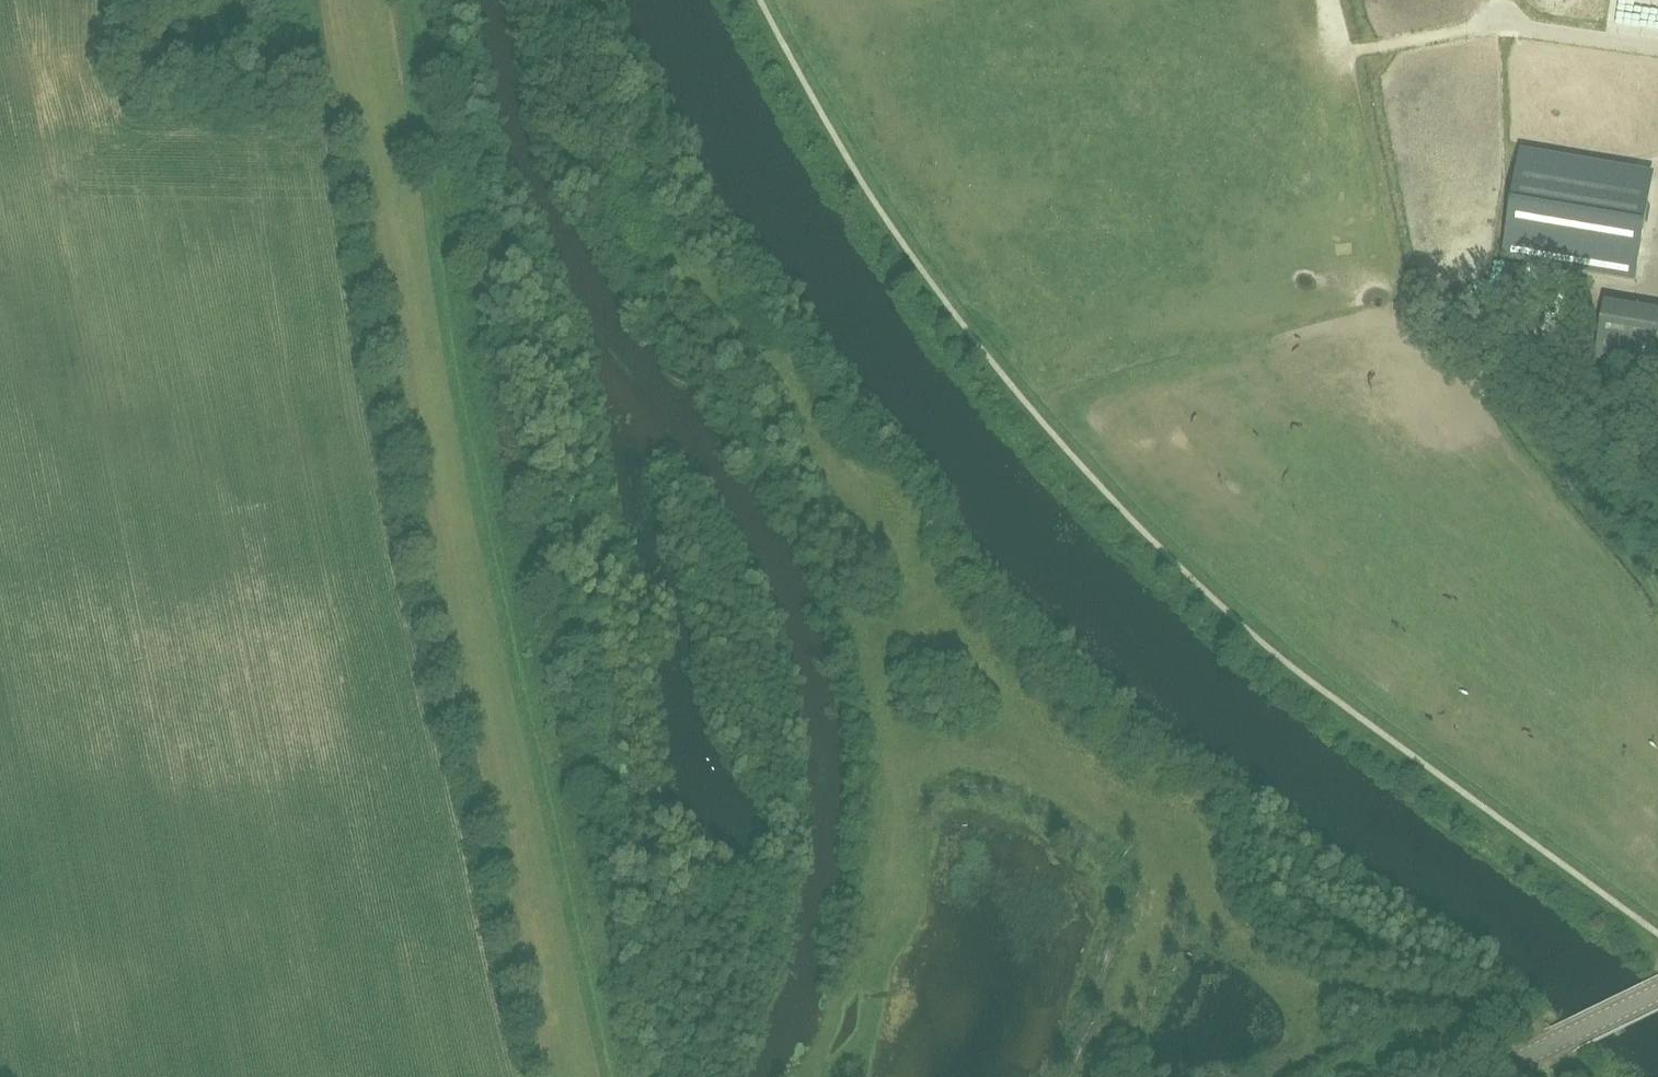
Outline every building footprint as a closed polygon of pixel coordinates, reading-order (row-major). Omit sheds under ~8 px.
[(1516,193),(1505,259),(1634,280),(1649,187),(1606,180),(1601,207),(1516,193)] [(1596,359),(1657,370),(1657,312),(1606,302),(1596,359)]
